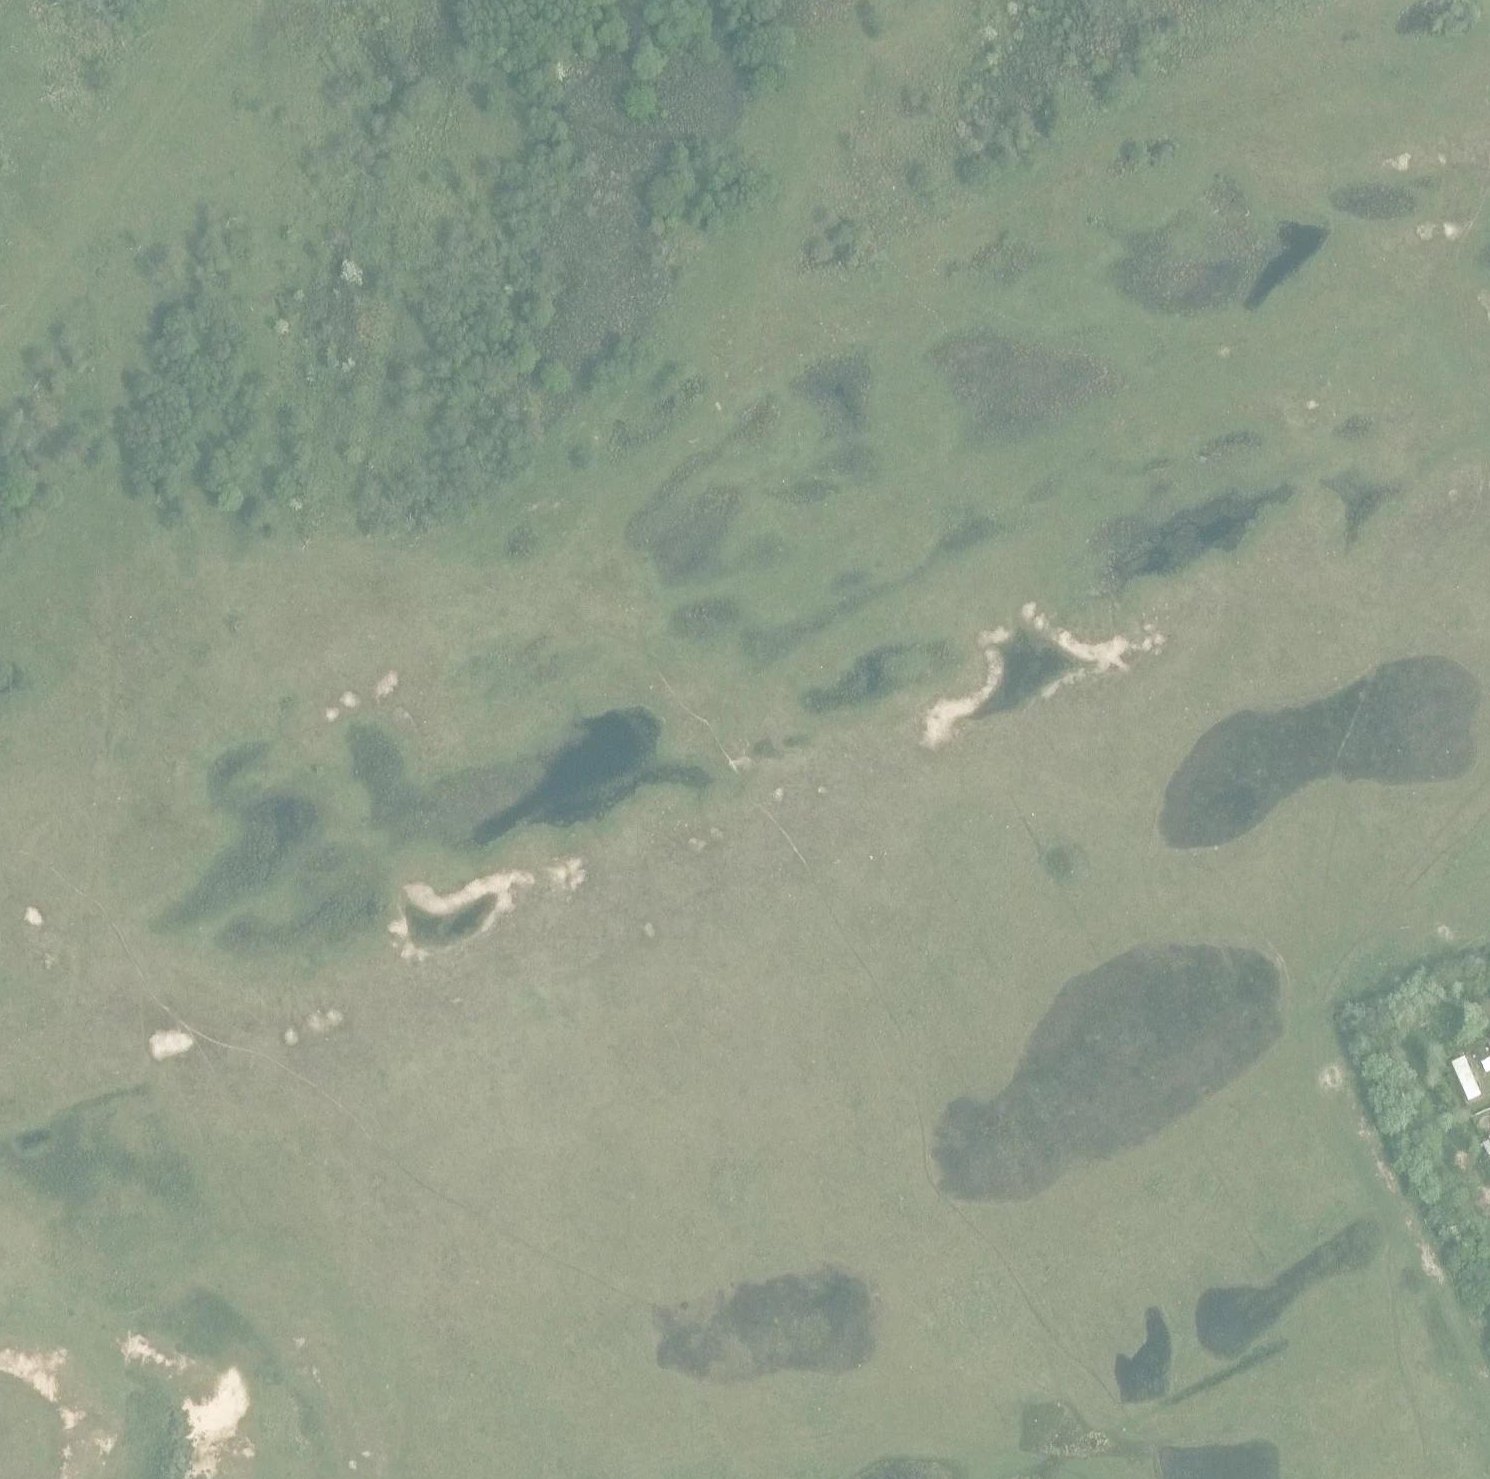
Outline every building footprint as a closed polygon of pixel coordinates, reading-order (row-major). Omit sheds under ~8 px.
[(1452,1064),(1468,1101),(1480,1096),(1464,1059),(1452,1064)]
